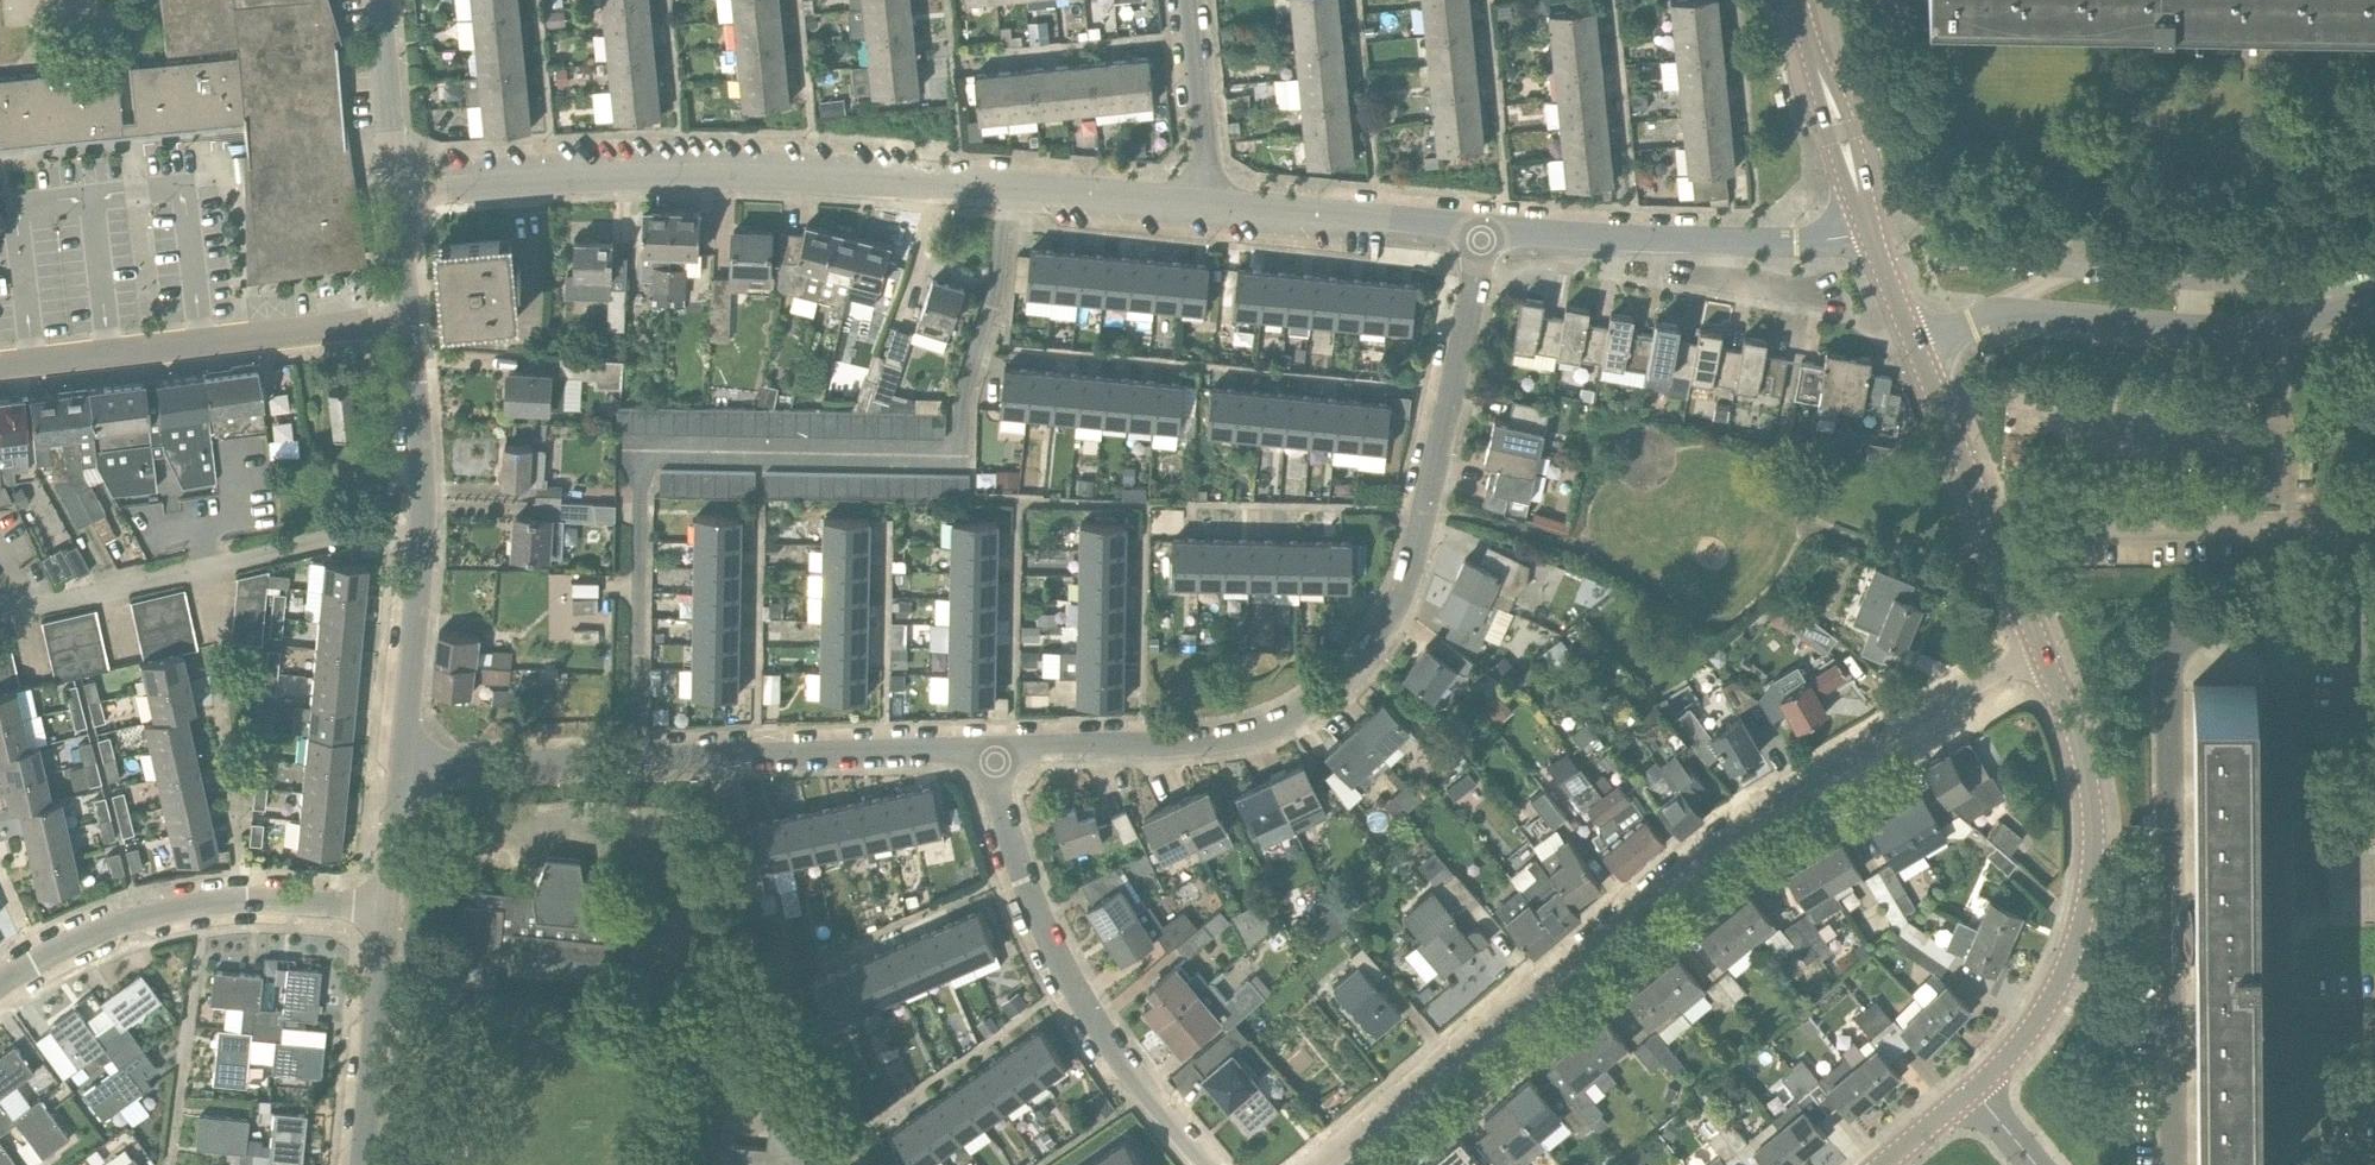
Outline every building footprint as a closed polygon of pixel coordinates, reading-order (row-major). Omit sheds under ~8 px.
[(166,52),(237,45),(238,55),(130,65),(135,123),(243,113),(257,262),(354,253),(335,40),(340,40),(340,42),(342,41),(329,0),(161,0),(166,52)] [(474,18),(520,14),(519,0),(473,0),(474,18)] [(782,16),(780,0),(734,0),(736,21),(782,16)] [(1295,20),(1341,16),(1339,0),(1293,0),(1295,20)] [(1540,13),(1550,12),(1549,0),(1539,0),(1540,13)] [(1675,30),(1721,26),(1718,0),(1675,0),(1673,0),(1675,30)] [(650,1),(604,5),(607,34),(653,29),(650,1)] [(869,36),(914,32),(911,3),(866,8),(869,36)] [(1428,36),(1473,32),(1470,3),(1425,7),(1428,36)] [(1500,4),(1501,18),(1513,17),(1512,3),(1500,4)] [(546,11),(548,25),(566,23),(564,9),(546,11)] [(1552,13),(1555,43),(1600,39),(1597,9),(1552,13)] [(816,26),(815,11),(806,12),(808,27),(816,26)] [(520,14),(474,18),(477,47),(523,43),(520,14)] [(739,49),(785,45),(782,16),(736,21),(739,49)] [(1341,16),(1295,20),(1298,49),(1343,45),(1341,16)] [(1051,43),(1049,20),(1031,22),(1033,44),(1051,43)] [(1234,26),(1221,28),(1223,44),(1236,42),(1234,26)] [(1721,26),(1675,30),(1678,59),(1724,55),(1721,26)] [(1023,45),(1022,36),(1012,36),(1011,27),(1001,28),(1003,47),(1023,45)] [(1101,27),(1089,28),(1090,38),(1102,37),(1101,27)] [(1374,27),(1366,27),(1367,35),(1375,35),(1374,27)] [(653,29),(607,34),(610,62),(656,57),(653,29)] [(1089,31),(1080,32),(1081,39),(1089,39),(1089,31)] [(871,65),(917,60),(914,32),(869,36),(871,65)] [(1431,65),(1476,60),(1473,32),(1428,36),(1431,65)] [(1630,33),(1631,41),(1640,40),(1639,32),(1630,33)] [(1600,39),(1555,43),(1558,72),(1602,67),(1600,39)] [(523,43),(477,47),(480,76),(526,71),(523,43)] [(742,78),(788,73),(785,45),(739,49),(742,78)] [(1343,45),(1298,49),(1301,78),(1346,73),(1343,45)] [(1724,55),(1678,59),(1681,87),(1726,83),(1724,55)] [(656,57),(610,62),(613,91),(659,86),(656,57)] [(1120,61),(1125,106),(1155,103),(1151,58),(1120,61)] [(920,90),(917,60),(871,65),(874,94),(920,90)] [(1434,93),(1479,89),(1476,60),(1431,65),(1434,93)] [(1092,64),(1096,109),(1125,106),(1120,61),(1092,64)] [(1063,67),(1067,112),(1096,109),(1092,64),(1063,67)] [(122,124),(116,66),(0,75),(0,136),(122,124)] [(556,68),(557,84),(569,83),(567,67),(556,68)] [(1034,70),(1039,115),(1067,112),(1063,67),(1034,70)] [(1602,67),(1558,72),(1561,100),(1605,96),(1602,67)] [(1640,68),(1629,69),(1631,85),(1641,84),(1640,68)] [(1005,72),(1010,118),(1039,115),(1034,70),(1005,72)] [(526,71),(480,76),(467,77),(470,105),(483,104),(528,100),(526,71)] [(1010,118),(1005,72),(975,75),(980,119),(980,121),(981,121),(1010,118)] [(791,103),(788,73),(742,78),(745,108),(791,103)] [(1346,73),(1301,78),(1304,107),(1349,102),(1346,73)] [(1726,83),(1681,87),(1684,116),(1729,112),(1726,83)] [(659,86),(613,91),(616,120),(662,116),(659,86)] [(1436,122),(1482,117),(1479,89),(1434,93),(1436,122)] [(1630,93),(1631,107),(1649,106),(1647,92),(1630,93)] [(1226,97),(1228,112),(1239,110),(1238,96),(1226,97)] [(1605,96),(1561,100),(1563,129),(1608,124),(1605,96)] [(844,98),(820,101),(823,118),(847,115),(844,98)] [(531,130),(528,100),(483,104),(486,134),(531,130)] [(1349,102),(1304,107),(1307,135),(1352,131),(1349,102)] [(1729,112),(1684,116),(1686,145),(1732,140),(1729,112)] [(1484,147),(1482,117),(1436,122),(1439,152),(1484,147)] [(981,121),(980,121),(980,119),(967,120),(969,141),(983,139),(981,121)] [(1240,120),(1229,121),(1230,137),(1241,135),(1240,120)] [(1608,124),(1563,129),(1566,157),(1611,153),(1608,124)] [(1352,131),(1307,135),(1310,165),(1355,161),(1352,131)] [(1732,140),(1686,145),(1689,175),(1690,175),(1693,200),(1728,197),(1726,171),(1735,170),(1732,140)] [(1129,157),(1146,155),(1145,141),(1128,142),(1129,157)] [(1611,153),(1566,157),(1569,187),(1614,183),(1611,153)] [(1438,155),(1425,156),(1426,168),(1439,167),(1438,155)] [(667,306),(673,211),(660,210),(657,207),(653,207),(651,210),(645,209),(642,280),(654,280),(654,289),(654,298),(658,298),(658,305),(667,306)] [(673,211),(667,306),(667,307),(684,306),(685,298),(687,298),(687,274),(698,274),(702,212),(695,212),(692,209),(687,209),(685,211),(673,211)] [(818,301),(835,232),(807,225),(805,233),(782,232),(779,291),(818,301)] [(735,231),(732,278),(732,290),(747,290),(748,271),(771,272),(773,232),(735,231)] [(846,308),(862,239),(835,232),(818,301),(835,305),(833,315),(843,317),(845,308),(846,308)] [(514,269),(511,238),(441,245),(444,277),(448,324),(519,317),(516,286),(523,286),(521,268),(514,269)] [(862,239),(846,308),(856,310),(863,282),(881,287),(887,263),(890,264),(894,247),(862,239)] [(613,278),(615,242),(576,240),(575,276),(570,275),(570,272),(568,272),(567,296),(610,297),(608,331),(624,332),(625,288),(611,288),(611,278),(613,278)] [(1054,296),(1058,252),(1032,249),(1027,294),(1054,296)] [(1079,299),(1083,254),(1058,252),(1054,296),(1079,299)] [(1104,301),(1109,257),(1083,254),(1079,299),(1104,301)] [(1130,303),(1134,259),(1109,257),(1104,301),(1130,303)] [(1155,306),(1159,262),(1134,259),(1130,303),(1155,306)] [(1180,308),(1184,264),(1159,262),(1155,306),(1180,308)] [(1211,267),(1184,264),(1180,308),(1207,311),(1211,267)] [(1222,280),(1223,269),(1215,268),(1214,279),(1222,280)] [(1261,316),(1266,272),(1239,269),(1235,313),(1261,316)] [(1287,318),(1291,274),(1266,272),(1261,316),(1287,318)] [(1312,321),(1316,277),(1291,274),(1287,318),(1312,321)] [(1337,323),(1341,279),(1316,277),(1312,321),(1337,323)] [(949,340),(965,290),(933,279),(917,330),(949,340)] [(1362,326),(1366,282),(1341,279),(1337,323),(1362,326)] [(1387,328),(1391,284),(1366,282),(1362,326),(1387,328)] [(1391,284),(1387,328),(1414,331),(1418,287),(1391,284)] [(1555,369),(1557,356),(1564,319),(1543,315),(1546,301),(1523,297),(1514,348),(1511,362),(1555,369)] [(730,302),(712,302),(710,339),(729,340),(730,302)] [(1564,319),(1557,356),(1603,364),(1609,326),(1588,323),(1590,309),(1567,305),(1564,319)] [(1609,326),(1603,364),(1648,372),(1654,335),(1632,331),(1635,317),(1611,313),(1609,326)] [(1657,321),(1654,335),(1648,372),(1691,379),(1698,342),(1676,338),(1679,325),(1657,321)] [(870,411),(879,411),(887,411),(904,363),(913,334),(897,328),(887,358),(870,411)] [(1217,340),(1226,341),(1227,329),(1218,328),(1217,340)] [(1700,329),(1698,342),(1691,379),(1736,387),(1743,350),(1721,346),(1723,333),(1700,329)] [(1743,350),(1736,387),(1782,395),(1788,359),(1766,355),(1768,341),(1746,337),(1743,350)] [(1840,419),(1842,406),(1851,355),(1828,351),(1825,365),(1803,361),(1796,398),(1819,402),(1816,415),(1840,419)] [(853,410),(865,411),(870,411),(887,358),(877,353),(867,377),(853,410)] [(1292,354),(1281,353),(1279,366),(1291,367),(1292,354)] [(1851,355),(1842,406),(1886,414),(1885,423),(1897,425),(1902,400),(1890,398),(1893,377),(1870,373),(1872,359),(1851,355)] [(620,377),(621,359),(558,356),(557,374),(510,371),(508,406),(561,408),(563,375),(620,377)] [(256,368),(203,374),(211,438),(264,431),(256,368)] [(1028,415),(1032,370),(1006,368),(1001,412),(1028,415)] [(1053,417),(1057,373),(1032,370),(1028,415),(1053,417)] [(1082,375),(1057,373),(1053,417),(1078,420),(1082,375)] [(203,374),(155,380),(144,382),(152,441),(165,440),(166,446),(182,485),(216,480),(211,438),(203,374)] [(1103,422),(1107,378),(1082,375),(1078,420),(1103,422)] [(1107,378),(1103,422),(1128,425),(1132,380),(1107,378)] [(1153,427),(1158,383),(1132,380),(1128,425),(1153,427)] [(87,389),(95,464),(112,494),(157,488),(152,441),(144,382),(87,389)] [(1158,383),(1153,427),(1152,445),(1178,448),(1180,430),(1181,411),(1195,412),(1197,386),(1184,385),(1158,383)] [(777,388),(763,385),(758,405),(772,408),(777,388)] [(332,436),(356,434),(350,386),(327,389),(332,436)] [(1594,399),(1595,389),(1580,387),(1578,397),(1594,399)] [(1235,435),(1240,390),(1213,388),(1209,432),(1235,435)] [(95,464),(87,389),(58,392),(67,480),(86,509),(92,519),(103,513),(90,484),(88,486),(82,478),(80,466),(95,464)] [(1260,437),(1265,393),(1240,390),(1235,435),(1260,437)] [(67,480),(58,392),(28,396),(36,464),(50,462),(51,481),(56,481),(74,516),(86,509),(67,480)] [(1286,440),(1290,395),(1265,393),(1260,437),(1286,440)] [(1311,442),(1315,398),(1290,395),(1286,440),(1311,442)] [(1411,397),(1397,396),(1396,413),(1410,414),(1411,397)] [(0,400),(0,482),(8,484),(15,484),(14,471),(28,470),(23,397),(0,400)] [(1641,398),(1626,397),(1625,410),(1639,412),(1641,398)] [(1336,445),(1340,400),(1315,398),(1311,442),(1336,445)] [(1361,447),(1365,403),(1340,400),(1336,445),(1361,447)] [(1496,420),(1491,442),(1541,453),(1550,408),(1514,400),(1509,423),(1496,420)] [(1731,405),(1717,402),(1714,419),(1727,422),(1731,405)] [(1392,405),(1365,403),(1361,447),(1388,450),(1392,405)] [(633,433),(634,407),(620,406),(620,432),(633,433)] [(647,433),(647,407),(634,407),(633,433),(647,433)] [(660,433),(661,407),(647,407),(647,433),(660,433)] [(674,433),(674,407),(661,407),(660,433),(674,433)] [(688,434),(688,408),(674,407),(674,433),(688,434)] [(701,434),(702,408),(688,408),(688,434),(701,434)] [(715,434),(715,408),(702,408),(701,434),(715,434)] [(728,434),(729,408),(715,408),(715,434),(728,434)] [(742,435),(743,408),(729,408),(728,434),(742,435)] [(756,435),(756,409),(743,408),(742,435),(756,435)] [(769,435),(770,409),(756,409),(756,435),(769,435)] [(783,435),(783,409),(770,409),(769,435),(783,435)] [(797,435),(797,409),(783,409),(783,435),(797,435)] [(810,436),(811,410),(797,409),(797,435),(810,436)] [(824,436),(824,410),(811,410),(810,436),(824,436)] [(837,436),(838,410),(824,410),(824,436),(837,436)] [(851,436),(851,410),(838,410),(837,436),(851,436)] [(865,437),(865,411),(853,410),(851,410),(851,436),(865,437)] [(879,411),(870,411),(865,411),(865,437),(878,437),(879,411)] [(892,411),(887,411),(879,411),(878,437),(892,437),(892,411)] [(905,437),(906,411),(892,411),(892,437),(905,437)] [(919,438),(920,412),(906,411),(905,437),(919,438)] [(933,438),(933,412),(920,412),(919,438),(933,438)] [(947,412),(933,412),(933,438),(946,438),(947,412)] [(1541,453),(1491,442),(1486,464),(1493,466),(1484,506),(1526,519),(1541,453)] [(1878,458),(1880,456),(1890,450),(1890,445),(1870,442),(1868,454),(1867,456),(1878,458)] [(538,486),(537,501),(564,500),(564,486),(549,485),(549,477),(546,477),(548,448),(533,447),(533,445),(506,444),(504,484),(538,486)] [(1136,467),(1124,466),(1123,483),(1134,484),(1136,467)] [(1020,486),(1020,483),(1020,470),(997,470),(997,486),(1020,486)] [(661,497),(675,497),(675,471),(661,471),(661,497)] [(675,471),(675,497),(688,497),(689,471),(675,471)] [(689,471),(688,497),(702,497),(702,471),(689,471)] [(702,471),(702,497),(715,498),(716,472),(702,471)] [(716,472),(715,498),(729,498),(730,472),(716,472)] [(730,472),(729,498),(743,498),(743,472),(730,472)] [(743,472),(743,498),(756,499),(757,472),(743,472)] [(766,499),(780,499),(780,473),(767,473),(766,499)] [(780,473),(780,499),(794,499),(794,473),(780,473)] [(794,473),(794,499),(807,499),(808,473),(794,473)] [(808,473),(807,499),(821,500),(821,473),(808,473)] [(821,473),(821,500),(834,500),(835,474),(821,473)] [(835,474),(834,500),(848,500),(848,474),(835,474)] [(848,474),(848,500),(862,500),(862,474),(848,474)] [(862,474),(862,500),(875,501),(876,474),(862,474)] [(876,474),(875,501),(889,501),(889,475),(876,474)] [(889,475),(889,501),(902,501),(903,475),(889,475)] [(903,475),(902,501),(916,501),(916,475),(903,475)] [(916,475),(916,501),(930,501),(930,475),(916,475)] [(930,475),(930,501),(943,502),(944,476),(930,475)] [(944,476),(943,502),(957,502),(957,476),(944,476)] [(957,476),(957,502),(970,502),(971,476),(957,476)] [(1095,479),(1079,478),(1077,493),(1093,495),(1095,479)] [(12,503),(5,485),(0,486),(0,483),(0,504),(12,503)] [(11,491),(18,506),(29,500),(21,485),(11,491)] [(1147,487),(1134,486),(1133,498),(1146,499),(1147,487)] [(1207,490),(1193,490),(1193,499),(1207,499),(1207,490)] [(564,500),(537,501),(536,517),(517,516),(515,555),(563,557),(564,519),(597,521),(596,524),(616,525),(616,503),(564,500)] [(1536,511),(1533,521),(1568,533),(1571,522),(1569,522),(1536,511)] [(103,513),(92,519),(103,542),(115,536),(105,512),(103,513)] [(698,515),(697,542),(742,543),(743,516),(698,515)] [(826,518),(825,545),(870,545),(871,519),(826,518)] [(954,520),(953,547),(998,548),(999,521),(954,520)] [(1083,523),(1082,550),(1126,551),(1127,524),(1083,523)] [(1200,585),(1201,540),(1174,540),(1173,584),(1200,585)] [(1225,585),(1226,541),(1201,540),(1200,585),(1225,585)] [(1251,586),(1251,542),(1226,541),(1225,585),(1251,586)] [(742,543),(697,542),(697,567),(741,568),(742,543)] [(1276,586),(1277,542),(1251,542),(1251,586),(1276,586)] [(1301,587),(1302,543),(1277,542),(1276,586),(1301,587)] [(779,543),(767,543),(767,553),(778,553),(779,543)] [(1326,588),(1327,543),(1302,543),(1301,587),(1326,588)] [(1327,543),(1326,588),(1353,588),(1354,544),(1327,543)] [(1354,544),(1353,572),(1367,573),(1367,544),(1354,544)] [(62,551),(74,575),(76,578),(89,571),(75,545),(62,551)] [(870,545),(825,545),(825,570),(870,571),(870,545)] [(74,575),(62,551),(60,547),(40,559),(42,561),(52,583),(58,582),(74,575)] [(998,548),(953,547),(953,573),(998,573),(998,548)] [(1466,559),(1454,585),(1489,601),(1495,588),(1506,593),(1520,561),(1489,547),(1480,566),(1466,559)] [(1126,551),(1082,550),(1082,575),(1126,576),(1126,551)] [(324,562),(321,592),(364,596),(367,566),(324,562)] [(1854,619),(1853,621),(1880,632),(1879,635),(1905,647),(1921,607),(1907,601),(1915,583),(1876,566),(1875,568),(1877,570),(1857,620),(1854,619)] [(741,568),(697,567),(696,593),(741,593),(741,568)] [(870,571),(825,570),(824,595),(869,596),(870,571)] [(265,597),(266,585),(268,573),(268,571),(238,578),(236,594),(265,597)] [(897,572),(897,581),(908,581),(908,572),(897,572)] [(289,575),(268,573),(266,585),(287,587),(289,575)] [(998,573),(953,573),(952,598),(997,599),(998,573)] [(1126,576),(1082,575),(1081,601),(1126,601),(1126,576)] [(599,595),(600,582),(573,582),(573,595),(599,595)] [(1489,601),(1454,585),(1442,610),(1457,617),(1447,637),(1479,651),(1493,620),(1500,606),(1489,601)] [(184,590),(157,596),(161,611),(188,605),(184,590)] [(364,596),(321,592),(318,620),(361,624),(364,596)] [(272,615),(284,616),(286,594),(274,593),(272,615)] [(741,593),(696,593),(696,618),(740,619),(741,593)] [(265,597),(236,594),(234,610),(264,613),(265,597)] [(869,596),(824,595),(824,620),(869,621),(869,596)] [(161,611),(157,596),(130,602),(134,617),(161,611)] [(573,600),(574,614),(589,613),(599,612),(598,598),(573,600)] [(997,599),(952,598),(952,623),(997,624),(997,599)] [(784,600),(770,600),(769,617),(783,617),(784,600)] [(1126,601),(1081,601),(1081,626),(1125,627),(1126,601)] [(188,605),(161,611),(164,626),(191,620),(188,605)] [(95,610),(68,616),(71,631),(98,625),(95,610)] [(264,613),(234,610),(232,626),(262,629),(264,613)] [(164,626),(161,611),(134,617),(137,632),(164,626)] [(1059,613),(1037,612),(1037,624),(1058,624),(1059,613)] [(591,628),(589,613),(574,614),(574,628),(573,639),(600,640),(601,629),(591,628)] [(284,616),(272,615),(270,636),(281,637),(284,616)] [(71,631),(68,616),(41,622),(44,637),(71,631)] [(1837,639),(1808,616),(1798,629),(1827,652),(1837,639)] [(740,619),(696,618),(695,643),(740,644),(740,619)] [(191,620),(164,626),(167,641),(194,635),(191,620)] [(361,624),(318,620),(316,648),(358,653),(361,624)] [(869,621),(824,620),(823,646),(868,647),(869,621)] [(892,646),(908,646),(908,622),(892,622),(892,646)] [(997,624),(952,623),(951,649),(996,649),(997,624)] [(1346,631),(1333,624),(1328,634),(1341,641),(1346,631)] [(98,625),(71,631),(75,646),(102,640),(98,625)] [(1041,626),(1022,625),(1022,639),(1041,640),(1041,626)] [(167,641),(164,626),(137,632),(140,647),(167,641)] [(262,629),(232,626),(231,642),(260,645),(262,629)] [(1125,627),(1081,626),(1080,651),(1125,652),(1125,627)] [(0,631),(0,647),(10,645),(6,630),(0,631)] [(75,646),(71,631),(44,637),(47,652),(75,646)] [(440,631),(437,662),(511,671),(513,655),(494,653),(494,654),(478,652),(480,636),(440,631)] [(1315,632),(1302,631),(1302,645),(1315,645),(1315,632)] [(665,632),(656,632),(656,641),(665,641),(665,632)] [(1196,633),(1181,633),(1181,649),(1196,649),(1196,633)] [(1291,634),(1276,634),(1275,648),(1290,649),(1291,634)] [(171,656),(182,653),(198,649),(194,635),(167,641),(171,656)] [(1552,672),(1576,655),(1562,637),(1539,654),(1552,672)] [(1159,638),(1151,638),(1151,650),(1159,650),(1159,638)] [(102,640),(75,646),(78,661),(105,655),(102,640)] [(144,662),(171,656),(167,641),(140,647),(144,662)] [(740,644),(695,643),(695,668),(739,669),(740,644)] [(1476,663),(1450,644),(1440,657),(1427,647),(1406,676),(1435,698),(1456,670),(1466,677),(1476,663)] [(0,647),(0,662),(13,659),(10,645),(0,647)] [(78,661),(75,646),(47,652),(51,667),(78,661)] [(868,647),(823,646),(823,671),(868,672),(868,647)] [(892,647),(892,667),(908,667),(908,647),(892,647)] [(358,653),(316,648),(313,677),(355,681),(358,653)] [(996,649),(951,649),(951,674),(996,675),(996,649)] [(266,672),(278,673),(280,652),(268,650),(266,672)] [(1039,651),(1021,650),(1020,665),(1038,666),(1039,651)] [(1719,650),(1715,650),(1710,651),(1707,657),(1706,658),(1711,666),(1719,665),(1723,658),(1719,650)] [(1125,652),(1080,651),(1064,651),(1064,677),(1080,677),(1080,676),(1124,677),(1125,652)] [(171,656),(144,662),(140,662),(146,691),(189,681),(182,653),(171,656)] [(105,655),(78,661),(81,676),(108,670),(105,655)] [(1492,670),(1505,683),(1519,670),(1506,657),(1492,670)] [(0,662),(0,678),(16,674),(13,659),(0,662)] [(81,676),(78,661),(51,667),(54,682),(81,676)] [(511,671),(437,662),(433,689),(472,694),(475,674),(481,675),(480,681),(510,684),(511,671)] [(1828,712),(1819,698),(1849,678),(1839,663),(1810,682),(1807,677),(1794,684),(1797,689),(1781,699),(1799,730),(1828,712)] [(652,681),(662,681),(662,669),(653,668),(652,668),(652,681)] [(739,669),(695,668),(694,695),(739,696),(739,669)] [(563,672),(536,671),(536,680),(568,680),(568,673),(563,673),(563,672)] [(868,672),(823,671),(822,698),(867,699),(868,672)] [(278,673),(266,672),(264,693),(276,694),(278,673)] [(781,702),(782,673),(764,673),(763,701),(781,702)] [(16,690),(20,689),(16,674),(0,678),(0,693),(16,690)] [(906,674),(892,674),(891,689),(905,689),(906,674)] [(996,675),(951,674),(951,676),(931,675),(931,700),(990,701),(995,701),(995,698),(996,675)] [(1080,676),(1080,677),(1079,703),(1124,704),(1124,677),(1080,676)] [(1491,695),(1503,684),(1491,676),(1481,689),(1491,695)] [(355,681),(313,677),(310,705),(353,709),(355,681)] [(87,701),(99,698),(111,695),(106,680),(95,683),(94,679),(83,682),(87,701)] [(1048,693),(1049,679),(1024,679),(1023,692),(1048,693)] [(1737,712),(1760,698),(1734,679),(1722,687),(1737,712)] [(189,681),(146,691),(153,719),(186,712),(195,710),(189,681)] [(2257,682),(2205,683),(2204,705),(2195,705),(2199,1160),(2209,1161),(2209,1164),(2260,1164),(2257,682)] [(64,687),(69,708),(81,705),(76,684),(64,687)] [(509,706),(511,690),(494,688),(492,704),(509,706)] [(0,693),(0,723),(22,718),(16,690),(0,693)] [(1565,699),(1558,690),(1549,697),(1556,706),(1565,699)] [(1512,708),(1498,692),(1482,705),(1496,721),(1512,708)] [(1009,697),(995,698),(995,701),(990,701),(990,716),(991,716),(1009,716),(1009,697)] [(105,721),(99,698),(87,701),(93,724),(105,721)] [(1356,727),(1382,756),(1410,730),(1384,701),(1356,727)] [(81,705),(69,708),(75,728),(86,725),(81,705)] [(353,709),(310,705),(307,734),(350,738),(353,709)] [(260,729),(273,730),(275,709),(263,707),(260,729)] [(186,712),(153,719),(143,722),(149,750),(193,740),(186,712)] [(1690,799),(1706,787),(1677,750),(1687,741),(1664,712),(1639,732),(1658,758),(1640,772),(1636,767),(1628,773),(1645,797),(1650,792),(1681,831),(1703,814),(1690,799)] [(0,723),(0,753),(28,747),(22,718),(0,723)] [(1732,769),(1761,752),(1742,719),(1713,736),(1732,769)] [(1589,742),(1597,735),(1588,723),(1572,736),(1581,747),(1589,742)] [(1382,756),(1356,727),(1328,753),(1354,782),(1382,756)] [(273,730),(260,729),(258,750),(271,751),(273,730)] [(350,738),(307,734),(305,762),(347,766),(350,738)] [(1460,767),(1468,759),(1447,735),(1439,742),(1460,767)] [(103,760),(114,757),(109,736),(97,739),(103,760)] [(1948,803),(1959,812),(1969,820),(1996,804),(1981,780),(1991,774),(1970,739),(1926,765),(1944,796),(1948,803)] [(193,740),(149,750),(156,778),(199,768),(193,740)] [(79,743),(84,764),(96,762),(90,741),(79,743)] [(28,747),(0,753),(0,773),(2,782),(43,773),(37,745),(28,747)] [(114,757),(103,760),(108,781),(119,778),(114,757)] [(96,762),(84,764),(90,785),(101,783),(96,762)] [(347,766),(305,762),(302,791),(344,795),(347,766)] [(255,786),(267,787),(269,766),(257,765),(255,786)] [(1271,781),(1287,815),(1320,800),(1304,765),(1271,781)] [(199,768),(156,778),(162,806),(205,797),(199,768)] [(1405,782),(1394,769),(1388,774),(1399,787),(1405,782)] [(1622,834),(1612,812),(1594,785),(1581,769),(1562,781),(1583,812),(1588,809),(1599,824),(1601,833),(1595,838),(1601,849),(1625,878),(1647,860),(1622,834)] [(43,773),(2,782),(8,811),(18,809),(49,802),(43,773)] [(1612,812),(1622,834),(1647,860),(1667,843),(1644,815),(1648,811),(1632,791),(1628,794),(1621,785),(1615,790),(1605,777),(1594,785),(1612,812)] [(1447,799),(1458,789),(1450,779),(1438,788),(1447,799)] [(1287,815),(1271,781),(1241,795),(1257,830),(1287,815)] [(1405,814),(1422,799),(1408,783),(1396,794),(1405,804),(1400,809),(1405,814)] [(267,787),(255,786),(253,807),(265,809),(267,787)] [(935,788),(908,793),(918,837),(944,832),(935,788)] [(1554,827),(1567,816),(1544,788),(1531,799),(1554,827)] [(1178,804),(1198,844),(1205,858),(1234,844),(1235,844),(1208,789),(1178,804)] [(344,795),(302,791),(292,790),(288,818),(299,819),(342,823),(344,795)] [(116,815),(128,812),(123,791),(111,794),(116,815)] [(918,837),(908,793),(884,798),(893,842),(918,837)] [(1969,820),(1959,812),(1948,803),(1944,796),(1929,805),(1923,795),(1897,810),(1922,851),(1947,835),(1966,836),(1974,825),(1969,820)] [(93,799),(98,820),(110,817),(105,796),(93,799)] [(205,797),(162,806),(168,834),(211,825),(205,797)] [(893,842),(884,798),(859,803),(868,847),(893,842)] [(61,800),(49,802),(18,809),(24,837),(67,828),(61,800)] [(868,847),(859,803),(834,809),(843,852),(868,847)] [(1198,844),(1178,804),(1145,820),(1166,860),(1198,844)] [(958,807),(947,810),(950,824),(961,822),(958,807)] [(1078,819),(1075,808),(1056,815),(1068,853),(1120,836),(1124,844),(1140,836),(1127,811),(1111,818),(1114,823),(1098,828),(1094,814),(1078,819)] [(843,852),(834,809),(809,814),(818,857),(843,852)] [(1922,851),(1897,810),(1872,825),(1896,866),(1922,851)] [(128,812),(116,815),(122,837),(134,834),(128,812)] [(818,857),(809,814),(785,819),(794,862),(818,857)] [(110,817),(98,820),(103,841),(115,838),(110,817)] [(342,823),(299,819),(296,849),(339,853),(342,823)] [(794,862),(785,819),(758,824),(767,868),(774,866),(780,891),(781,891),(787,917),(803,913),(792,863),(794,862)] [(2009,852),(2023,837),(2001,819),(1987,834),(2009,852)] [(261,845),(263,824),(251,823),(249,844),(261,845)] [(211,825),(168,834),(175,863),(218,853),(211,825)] [(1988,854),(1997,844),(1974,825),(1966,836),(1988,854)] [(67,828),(24,837),(31,866),(73,856),(67,828)] [(1558,880),(1556,881),(1575,905),(1602,886),(1569,838),(1542,858),(1558,880)] [(753,897),(766,894),(754,841),(739,844),(748,883),(751,889),(753,897)] [(1842,843),(1815,859),(1832,888),(1859,872),(1842,843)] [(2019,863),(1997,844),(1988,854),(2010,873),(2019,863)] [(131,871),(142,868),(136,847),(125,850),(131,871)] [(112,876),(124,873),(118,852),(107,855),(112,876)] [(73,856),(31,866),(37,894),(80,884),(73,856)] [(589,901),(581,860),(549,857),(535,895),(479,890),(477,905),(466,904),(459,978),(499,982),(501,963),(511,964),(510,971),(620,982),(624,948),(634,949),(633,957),(708,964),(713,913),(674,909),(675,893),(633,889),(632,905),(589,901)] [(1575,905),(1556,881),(1554,882),(1535,859),(1528,866),(1537,877),(1522,890),(1530,900),(1558,934),(1582,914),(1575,905)] [(1837,895),(1832,888),(1815,859),(1789,875),(1816,921),(1843,905),(1837,895)] [(1466,936),(1452,919),(1477,897),(1449,864),(1430,880),(1436,888),(1406,913),(1427,937),(1419,944),(1429,955),(1445,973),(1475,947),(1482,945),(1490,940),(1484,933),(1482,931),(1479,930),(1474,930),(1472,930),(1466,936)] [(1890,864),(1879,871),(1892,894),(1905,915),(1916,907),(1890,864)] [(1879,901),(1882,900),(1892,894),(1879,871),(1866,878),(1879,901)] [(821,890),(818,875),(810,876),(804,883),(806,892),(821,890)] [(1088,909),(1105,935),(1139,914),(1122,887),(1088,909)] [(1558,934),(1530,900),(1522,890),(1520,888),(1496,908),(1506,920),(1535,954),(1558,934)] [(1332,909),(1341,929),(1347,925),(1356,903),(1350,892),(1328,902),(1332,909)] [(920,905),(917,894),(904,896),(907,907),(920,905)] [(1751,897),(1727,917),(1749,943),(1773,923),(1751,897)] [(1979,928),(2010,942),(2023,914),(1992,900),(1979,928)] [(1248,949),(1272,927),(1261,903),(1233,916),(1248,949)] [(1139,914),(1105,935),(1122,962),(1160,938),(1169,953),(1179,946),(1200,928),(1185,912),(1165,925),(1152,906),(1139,914)] [(1200,928),(1179,946),(1188,958),(1230,921),(1221,909),(1207,923),(1200,928)] [(1341,929),(1332,909),(1317,916),(1328,940),(1341,929)] [(955,923),(972,964),(997,953),(979,912),(955,923)] [(1807,913),(1795,922),(1819,956),(1831,947),(1807,913)] [(1749,943),(1727,917),(1703,937),(1725,963),(1749,943)] [(1909,920),(1908,921),(1898,930),(1949,965),(1957,953),(1997,971),(2010,942),(1979,928),(1959,919),(1946,946),(1909,920)] [(1819,956),(1795,922),(1783,930),(1807,964),(1819,956)] [(931,932),(949,974),(972,964),(955,923),(931,932)] [(1949,965),(1898,930),(1887,939),(1941,976),(1949,965)] [(908,942),(926,984),(949,974),(931,932),(908,942)] [(1354,940),(1348,932),(1343,936),(1350,944),(1354,940)] [(885,952),(903,994),(926,984),(908,942),(885,952)] [(1378,1036),(1403,1015),(1375,981),(1386,972),(1364,944),(1352,953),(1359,961),(1334,983),(1378,1036)] [(862,962),(880,1003),(903,994),(885,952),(862,962)] [(1677,958),(1655,977),(1683,1011),(1706,992),(1677,958)] [(839,972),(857,1013),(880,1003),(862,962),(839,972)] [(269,1024),(285,1025),(285,1016),(299,1017),(319,1019),(323,971),(290,968),(286,1011),(274,1010),(270,1009),(269,1024)] [(1146,1008),(1159,1023),(1197,993),(1210,983),(1199,971),(1192,977),(1187,981),(1176,968),(1175,968),(1150,990),(1157,999),(1146,1008)] [(1729,970),(1718,980),(1736,1000),(1747,991),(1729,970)] [(269,1024),(270,1009),(262,1009),(265,980),(265,976),(215,971),(212,1004),(245,1006),(243,1030),(254,1031),(254,1022),(269,1024)] [(857,1013),(839,972),(815,983),(832,1024),(857,1013)] [(116,1034),(124,1046),(134,1059),(146,1050),(136,1037),(128,1026),(162,1000),(142,973),(103,1003),(115,1020),(122,1029),(116,1034)] [(1266,996),(1272,991),(1257,973),(1251,979),(1266,996)] [(1683,1011),(1655,977),(1631,998),(1652,1024),(1653,1023),(1660,1031),(1683,1011)] [(1236,1022),(1266,996),(1251,979),(1225,1002),(1221,1005),(1236,1022)] [(276,981),(265,980),(262,1009),(270,1009),(274,1010),(276,981)] [(1736,1000),(1718,980),(1707,989),(1725,1010),(1736,1000)] [(1925,1005),(1949,1029),(1971,1008),(1947,984),(1925,1005)] [(1028,1005),(1018,991),(1001,1003),(1012,1017),(1028,1005)] [(1183,1052),(1220,1020),(1197,993),(1159,1023),(1183,1052)] [(1866,1009),(1882,1029),(1893,1020),(1877,1000),(1866,1009)] [(1949,1029),(1925,1005),(1903,1027),(1927,1051),(1949,1029)] [(115,1020),(97,1034),(78,1008),(50,1028),(80,1068),(84,1065),(107,1048),(112,1055),(124,1046),(116,1034),(122,1029),(115,1020)] [(1882,1029),(1866,1009),(1855,1018),(1871,1038),(1882,1029)] [(999,1026),(991,1014),(977,1024),(986,1036),(999,1026)] [(284,1026),(299,1027),(299,1017),(285,1016),(285,1025),(284,1026)] [(1606,1018),(1582,1038),(1604,1064),(1628,1044),(1606,1018)] [(268,1039),(269,1024),(254,1022),(254,1031),(243,1030),(219,1028),(215,1076),(249,1079),(253,1037),(268,1039)] [(269,1024),(268,1039),(276,1039),(273,1074),(324,1078),(326,1044),(283,1040),(284,1026),(285,1025),(269,1024)] [(1042,1029),(1020,1045),(1045,1081),(1067,1065),(1042,1029)] [(1646,1041),(1663,1062),(1675,1076),(1685,1067),(1657,1032),(1646,1041)] [(1617,1079),(1604,1064),(1582,1038),(1557,1059),(1560,1062),(1547,1072),(1572,1102),(1590,1123),(1603,1111),(1584,1088),(1594,1079),(1604,1090),(1617,1079)] [(1663,1062),(1646,1041),(1634,1051),(1652,1071),(1663,1062)] [(1844,1058),(1875,1094),(1899,1074),(1877,1048),(1868,1056),(1855,1041),(1842,1051),(1841,1050),(1839,1051),(1844,1058)] [(9,1111),(1,1098),(36,1072),(16,1045),(0,1057),(0,1117),(9,1111)] [(1045,1081),(1020,1045),(1000,1059),(1025,1095),(1045,1081)] [(124,1046),(112,1055),(113,1057),(120,1067),(85,1093),(105,1120),(153,1085),(146,1076),(149,1074),(144,1068),(154,1061),(146,1050),(134,1059),(124,1046)] [(113,1057),(112,1055),(107,1048),(84,1065),(88,1071),(90,1074),(108,1060),(113,1057)] [(1249,1136),(1280,1110),(1233,1053),(1205,1077),(1238,1117),(1235,1120),(1249,1136)] [(1818,1080),(1820,1079),(1802,1057),(1790,1067),(1793,1070),(1811,1090),(1820,1083),(1818,1080)] [(1844,1058),(1820,1079),(1818,1080),(1820,1083),(1827,1091),(1830,1088),(1851,1114),(1875,1094),(1844,1058)] [(1025,1095),(1000,1059),(979,1073),(1004,1110),(1025,1095)] [(1811,1090),(1793,1070),(1783,1078),(1801,1099),(1811,1090)] [(1004,1110),(979,1073),(958,1088),(983,1124),(1004,1110)] [(1509,1099),(1539,1136),(1562,1117),(1531,1080),(1509,1099)] [(1663,1099),(1674,1103),(1680,1085),(1669,1081),(1663,1099)] [(983,1124),(958,1088),(938,1102),(963,1138),(983,1124)] [(1084,1100),(1099,1120),(1113,1110),(1099,1090),(1084,1100)] [(1711,1119),(1720,1130),(1737,1151),(1749,1141),(1705,1091),(1695,1099),(1711,1119)] [(6,1132),(18,1123),(44,1158),(71,1139),(41,1099),(15,1118),(9,1111),(0,1117),(0,1123),(6,1132)] [(1539,1136),(1509,1099),(1486,1118),(1516,1155),(1539,1136)] [(1774,1121),(1802,1155),(1826,1135),(1804,1108),(1807,1106),(1801,1099),(1774,1121)] [(963,1138),(938,1102),(917,1117),(942,1153),(963,1138)] [(1053,1111),(1046,1102),(1034,1111),(1041,1120),(1053,1111)] [(1593,1126),(1590,1123),(1572,1102),(1562,1110),(1582,1135),(1593,1126)] [(819,1108),(773,1104),(768,1148),(735,1145),(736,1136),(684,1130),(682,1146),(672,1145),(671,1164),(805,1164),(807,1154),(815,1155),(819,1108)] [(272,1161),(305,1164),(309,1115),(276,1112),(272,1154),(257,1153),(255,1164),(271,1164),(272,1161)] [(257,1153),(248,1152),(251,1119),(201,1114),(198,1148),(242,1152),(241,1164),(255,1164),(257,1153)] [(917,1117),(895,1132),(918,1164),(925,1164),(942,1153),(917,1117)] [(1672,1118),(1662,1134),(1672,1140),(1682,1124),(1672,1118)] [(1720,1130),(1711,1119),(1700,1127),(1710,1139),(1720,1130)] [(1774,1121),(1752,1139),(1758,1147),(1757,1148),(1771,1164),(1790,1164),(1802,1155),(1774,1121)] [(1720,1130),(1710,1139),(1709,1139),(1721,1153),(1707,1164),(1728,1164),(1725,1162),(1737,1151),(1720,1130)] [(1056,1142),(1049,1132),(1041,1137),(1049,1147),(1056,1142)] [(1440,1164),(1483,1164),(1461,1139),(1436,1160),(1440,1164)] [(18,1164),(0,1140),(0,1164),(17,1164),(18,1164)] [(1127,1140),(1090,1164),(1144,1164),(1127,1140)] [(1647,1151),(1639,1146),(1625,1164),(1637,1164),(1647,1151)] [(124,1164),(141,1164),(135,1157),(124,1164)]
